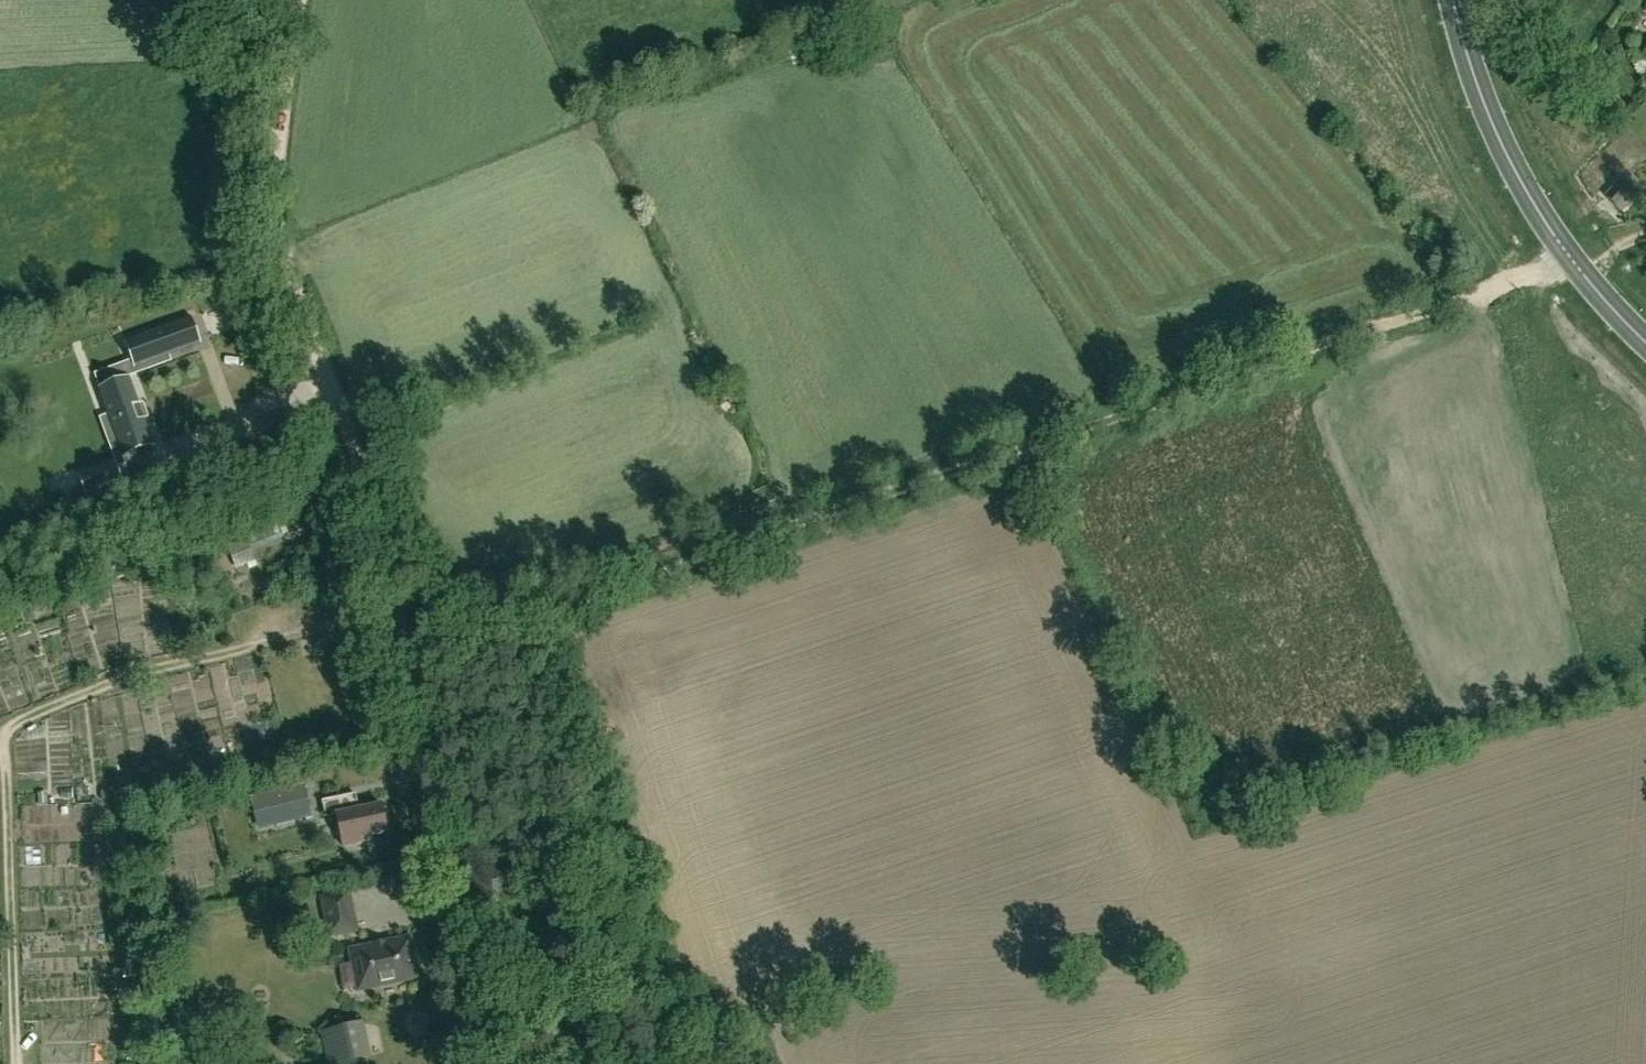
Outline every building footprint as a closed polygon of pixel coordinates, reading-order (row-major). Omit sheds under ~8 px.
[(1621,213),(1638,197),(1620,179),(1604,195),(1621,213)] [(134,359),(137,368),(165,357),(170,355),(181,351),(194,347),(194,346),(199,344),(189,317),(172,324),(163,327),(127,340),(134,358),(133,358),(134,359)] [(100,390),(99,391),(108,414),(107,415),(109,419),(110,419),(113,427),(112,427),(113,431),(114,431),(121,451),(122,455),(154,443),(145,419),(144,419),(139,404),(130,379),(100,390)] [(115,468),(113,461),(80,473),(88,497),(121,484),(115,468)] [(236,569),(256,561),(251,551),(284,537),(279,524),(226,546),(236,569)] [(178,612),(176,600),(158,603),(160,615),(178,612)] [(123,745),(109,748),(111,762),(126,759),(123,745)] [(304,787),(250,801),(258,829),(311,815),(304,787)] [(353,810),(350,794),(322,800),(326,817),(336,815),(343,846),(373,840),(372,835),(386,832),(381,804),(353,810)] [(48,850),(33,851),(33,869),(49,868),(48,850)] [(328,939),(359,932),(350,888),(319,895),(328,939)] [(359,990),(418,977),(409,938),(350,951),(359,990)] [(369,1056),(363,1022),(321,1033),(328,1063),(333,1063),(369,1056)]
